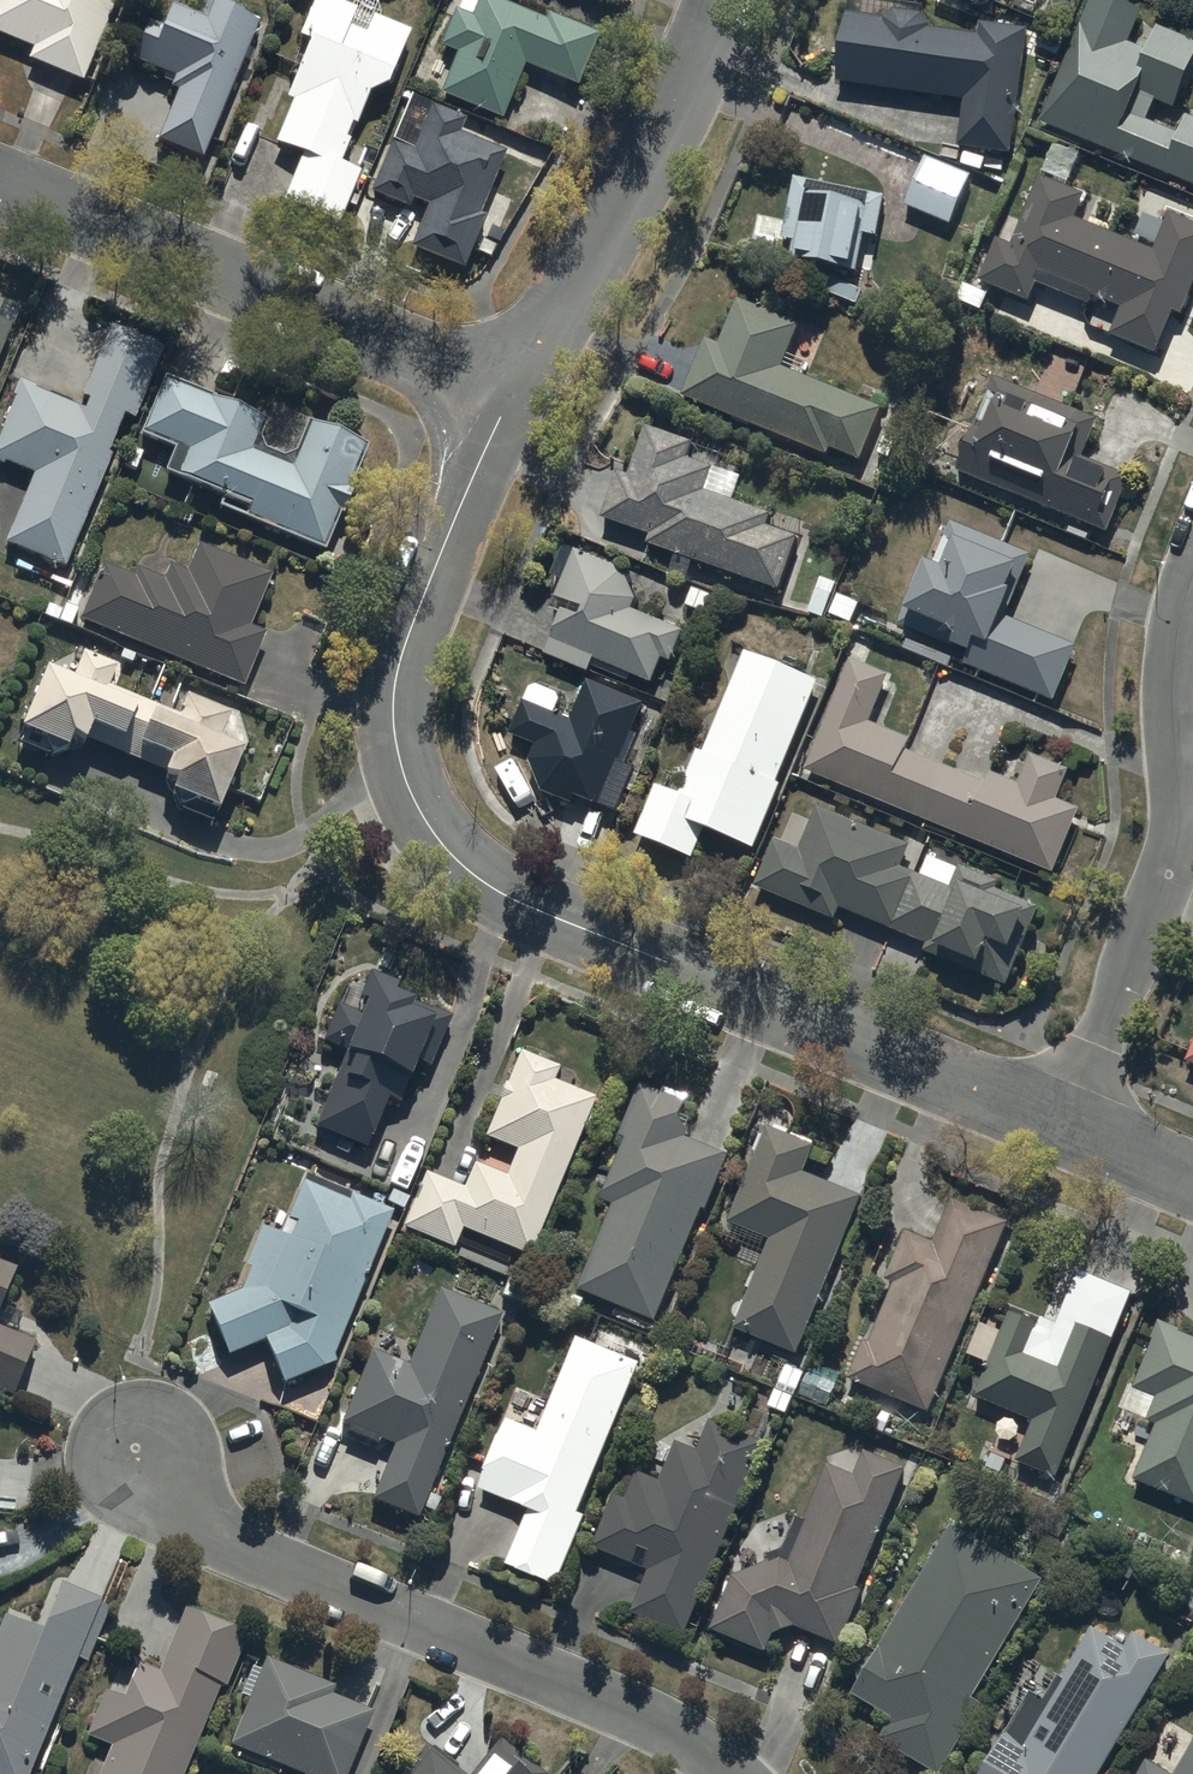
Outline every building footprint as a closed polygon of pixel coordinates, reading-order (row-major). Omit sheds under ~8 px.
[(32,43),(26,54),(84,78),(117,0),(0,0),(0,31),(32,43)] [(157,132),(204,153),(260,18),(225,0),(208,0),(203,12),(176,0),(172,0),(162,20),(148,15),(132,56),(174,71),(170,83),(178,86),(157,132)] [(274,142),(303,151),(284,196),(337,220),(361,167),(342,159),(368,87),(387,78),(390,66),(395,64),(411,26),(347,0),(312,0),(298,31),(311,36),(286,94),(294,97),(274,142)] [(439,88),(502,115),(526,59),(580,81),(601,28),(548,7),(544,14),(508,0),(478,0),(473,13),(455,6),(439,42),(457,50),(439,88)] [(1132,0),(1088,0),(1039,116),(1192,180),(1192,113),(1186,110),(1177,129),(1146,116),(1155,93),(1173,101),(1192,52),(1192,35),(1155,19),(1144,45),(1126,37),(1140,3),(1132,0)] [(846,10),(837,76),(962,93),(956,140),(1010,147),(1027,23),(978,16),(976,30),(926,23),(928,11),(886,6),(884,16),(846,10)] [(393,138),(371,189),(410,204),(413,195),(427,202),(410,243),(465,264),(486,212),(481,210),(509,148),(462,130),(469,115),(432,100),(415,145),(393,138)] [(969,170),(924,151),(903,200),(948,219),(969,170)] [(883,191),(794,171),(781,232),(793,235),(789,251),(857,266),(865,229),(875,231),(883,191)] [(1036,277),(1088,298),(1092,290),(1120,301),(1109,329),(1156,347),(1174,303),(1182,307),(1192,278),(1192,216),(1170,207),(1154,245),(1073,212),(1083,189),(1040,172),(1036,182),(1027,178),(1020,198),(1027,201),(1021,218),(1010,214),(1001,236),(996,234),(980,273),(1029,293),(1036,277)] [(706,334),(683,391),(827,450),(831,441),(861,453),(882,402),(781,361),(799,318),(737,293),(718,339),(706,334)] [(18,304),(0,296),(0,349),(18,304)] [(2,536),(67,564),(113,452),(107,447),(121,405),(138,414),(167,342),(113,321),(85,402),(20,375),(0,423),(0,457),(33,470),(2,536)] [(167,371),(141,428),(177,439),(167,465),(222,488),(220,503),(326,545),(368,442),(309,416),(298,448),(286,452),(267,446),(261,433),(267,417),(167,371)] [(991,372),(974,415),(954,465),(1107,526),(1129,471),(1081,452),(1096,414),(991,372)] [(648,528),(645,537),(778,582),(795,531),(765,521),(770,508),(704,485),(712,462),(686,453),(692,437),(644,421),(628,467),(618,464),(602,512),(610,515),(604,534),(632,543),(638,525),(648,528)] [(966,649),(963,657),(1054,695),(1076,641),(1006,612),(1031,550),(951,516),(936,551),(925,547),(903,599),(907,600),(899,618),(909,622),(900,643),(948,663),(956,645),(966,649)] [(101,561),(78,615),(242,683),(267,627),(252,622),(272,572),(196,539),(190,567),(170,560),(167,575),(139,562),(135,573),(101,561)] [(587,665),(589,660),(629,676),(631,671),(649,678),(660,652),(669,656),(681,626),(630,604),(635,593),(623,566),(564,541),(552,569),(561,573),(553,592),(549,602),(560,607),(544,647),(587,665)] [(815,675),(743,646),(703,746),(698,744),(681,786),(658,777),(636,830),(691,852),(704,821),(753,840),(777,779),(774,778),(815,675)] [(166,764),(173,781),(217,799),(244,742),(220,731),(228,710),(186,689),(180,709),(109,683),(119,661),(83,649),(76,669),(47,659),(20,719),(66,736),(88,730),(166,764)] [(849,654),(804,765),(1052,867),(1078,803),(1057,794),(1068,765),(1030,750),(1018,779),(989,767),(984,778),(904,746),(909,735),(867,718),(887,669),(849,654)] [(528,752),(540,786),(572,798),(576,789),(615,805),(632,763),(624,759),(636,731),(630,728),(642,700),(586,678),(571,716),(553,709),(560,692),(530,678),(508,728),(534,740),(528,752)] [(835,912),(839,902),(926,937),(923,944),(1005,978),(1037,902),(993,884),(996,877),(958,861),(956,865),(927,853),(920,870),(900,862),(908,841),(816,803),(799,844),(775,834),(757,879),(835,912)] [(369,996),(363,1011),(337,1001),(323,1038),(345,1046),(314,1123),(367,1144),(388,1091),(400,1096),(416,1055),(431,1061),(450,1013),(411,998),(414,991),(394,983),(397,977),(372,967),(362,994),(369,996)] [(1184,1056),(1192,1059),(1192,1034),(1184,1056)] [(466,1226),(533,1253),(597,1097),(556,1080),(562,1066),(524,1050),(490,1134),(518,1146),(507,1174),(478,1162),(468,1186),(429,1170),(406,1226),(457,1246),(466,1226)] [(654,1317),(699,1205),(703,1207),(727,1152),(684,1134),(679,1110),(684,1098),(640,1080),(618,1135),(622,1136),(598,1194),(611,1200),(576,1285),(654,1317)] [(798,1350),(860,1192),(802,1169),(813,1142),(770,1125),(732,1221),(772,1237),(736,1326),(798,1350)] [(250,1267),(241,1288),(209,1302),(231,1353),(266,1337),(284,1378),(337,1359),(335,1353),(394,1210),(356,1195),(358,1191),(309,1171),(291,1215),(298,1218),(291,1234),(262,1222),(245,1265),(250,1267)] [(928,1409),(1005,1221),(949,1199),(933,1239),(903,1227),(883,1278),(893,1282),(871,1338),(864,1335),(847,1376),(928,1409)] [(17,1262),(0,1256),(0,1306),(17,1262)] [(1055,1473),(1130,1286),(1075,1264),(1053,1319),(1011,1302),(1001,1327),(979,1318),(966,1351),(989,1360),(976,1393),(1032,1415),(1016,1457),(1055,1473)] [(420,1515),(502,1311),(442,1286),(412,1361),(376,1346),(344,1426),(380,1441),(382,1436),(398,1442),(376,1497),(420,1515)] [(1156,1320),(1130,1382),(1153,1392),(1136,1434),(1148,1439),(1133,1475),(1192,1500),(1192,1335),(1156,1320)] [(15,1392),(37,1336),(0,1321),(0,1386),(15,1392)] [(575,1512),(636,1361),(574,1336),(536,1430),(504,1417),(476,1485),(528,1506),(505,1562),(554,1582),(581,1514),(575,1512)] [(732,1344),(724,1363),(770,1384),(779,1365),(732,1344)] [(841,1370),(812,1358),(798,1391),(826,1403),(841,1370)] [(804,1369),(786,1360),(767,1400),(785,1409),(804,1369)] [(682,1631),(758,1439),(705,1417),(693,1447),(676,1440),(659,1481),(633,1471),(623,1496),(611,1491),(589,1547),(647,1570),(631,1610),(682,1631)] [(794,1514),(781,1544),(763,1552),(767,1561),(728,1573),(708,1628),(764,1649),(771,1630),(789,1625),(837,1644),(859,1590),(853,1587),(903,1465),(860,1448),(826,1461),(803,1517),(794,1514)] [(1040,1575),(949,1522),(850,1691),(890,1715),(876,1738),(936,1773),(978,1702),(969,1696),(1040,1575)] [(75,1653),(86,1657),(110,1598),(57,1577),(39,1623),(3,1609),(0,1616),(0,1773),(28,1773),(75,1653)] [(1186,1578),(1175,1597),(1192,1608),(1192,1582),(1186,1578)] [(221,1682),(227,1685),(250,1628),(189,1603),(162,1668),(140,1659),(126,1694),(109,1686),(90,1733),(114,1743),(102,1773),(184,1773),(221,1682)] [(1167,1650),(1129,1629),(1122,1641),(1091,1624),(1060,1677),(1053,1673),(1039,1697),(1027,1690),(978,1773),(1095,1773),(1167,1650)] [(262,1667),(253,1663),(240,1692),(249,1696),(230,1742),(306,1773),(346,1773),(375,1707),(330,1688),(332,1683),(266,1656),(262,1667)] [(502,1737),(472,1773),(547,1773),(502,1737)] [(427,1744),(403,1773),(466,1773),(427,1744)] [(1175,1773),(1192,1773),(1192,1745),(1175,1773)] [(1146,1758),(1137,1773),(1172,1773),(1146,1758)]
